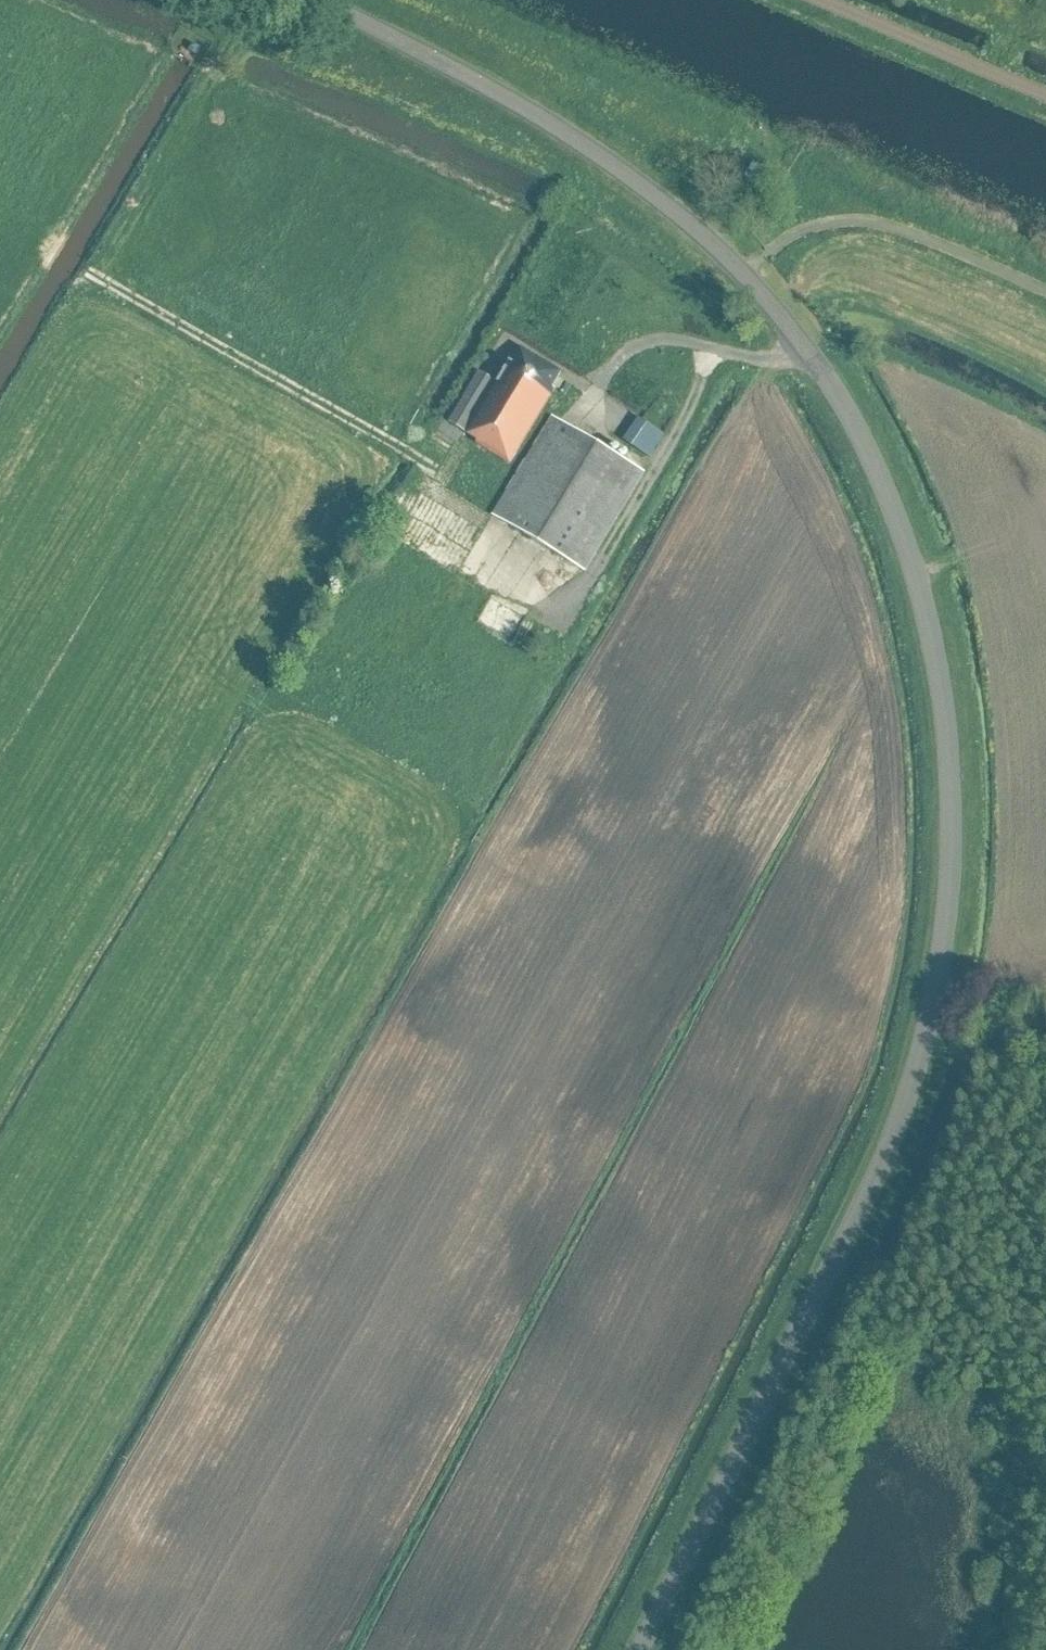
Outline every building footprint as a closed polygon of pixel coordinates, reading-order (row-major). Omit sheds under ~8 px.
[(561,372),(520,348),(511,362),(509,361),(496,382),(480,372),(449,423),(478,440),(449,490),(584,571),(645,472),(552,416),(544,430),(533,424),(555,389),(565,395),(570,385),(558,378),(561,372)] [(668,427),(678,409),(641,389),(631,407),(668,427)] [(650,457),(666,434),(640,416),(624,439),(650,457)]
